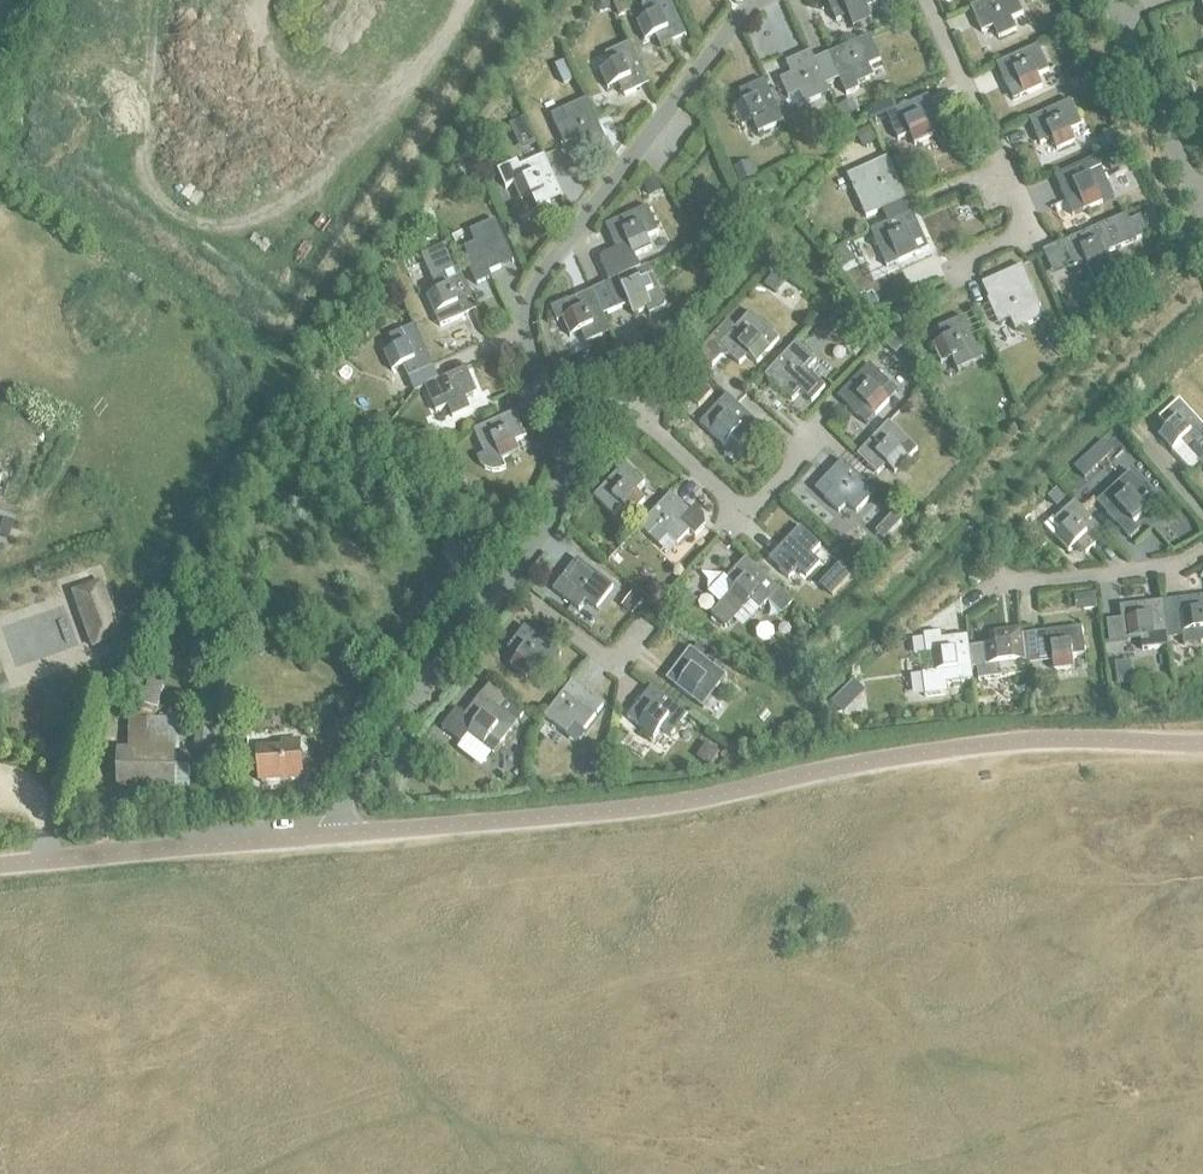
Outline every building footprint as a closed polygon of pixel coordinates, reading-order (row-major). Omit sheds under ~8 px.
[(594,5),(596,10),(599,13),(604,13),(608,10),(610,6),(609,1),(607,0),(597,0),(596,0),(594,5)] [(612,3),(618,16),(629,11),(624,0),(619,0),(612,3)] [(645,40),(655,36),(662,48),(686,37),(669,0),(658,0),(642,7),(648,20),(638,24),(645,40)] [(836,23),(847,18),(852,29),(869,21),(864,10),(878,4),(876,0),(826,0),(836,23)] [(981,34),(992,29),(998,39),(1015,31),(1010,21),(1022,16),(1015,0),(990,0),(969,9),(981,34)] [(1055,23),(1060,34),(1069,29),(1065,19),(1055,23)] [(828,56),(814,62),(825,86),(838,79),(839,80),(846,95),(859,89),(857,85),(874,78),(869,66),(880,62),(869,38),(828,56)] [(609,66),(599,71),(607,89),(617,85),(624,96),(648,85),(630,44),(604,55),(609,66)] [(995,66),(1011,101),(1041,88),(1036,77),(1047,72),(1036,48),(995,66)] [(790,76),(780,80),(789,99),(798,94),(804,106),(829,95),(825,86),(814,62),(810,53),(785,64),(790,76)] [(562,62),(552,66),(561,86),(571,82),(562,62)] [(1077,78),(1083,92),(1097,86),(1090,72),(1077,78)] [(744,104),(733,109),(741,127),(752,122),(758,135),(783,124),(763,81),(739,92),(744,104)] [(886,116),(897,141),(909,136),(913,147),(931,139),(926,127),(938,123),(927,98),(897,111),(886,116)] [(838,108),(844,118),(858,111),(853,101),(838,108)] [(1029,120),(1040,145),(1051,139),(1057,151),(1074,142),(1070,131),(1081,126),(1070,101),(1029,120)] [(552,117),(565,145),(575,140),(581,152),(605,141),(587,102),(552,117)] [(894,103),(867,115),(870,123),(886,116),(897,111),(894,103)] [(1192,110),(1197,128),(1202,126),(1202,107),(1192,110)] [(523,121),(509,128),(516,142),(530,135),(523,121)] [(857,134),(864,148),(877,141),(869,127),(857,134)] [(1113,129),(1101,134),(1108,148),(1119,143),(1113,129)] [(1123,151),(1105,159),(1109,170),(1128,162),(1123,151)] [(515,184),(523,202),(532,197),(538,210),(562,199),(543,157),(520,168),(517,162),(499,170),(507,188),(515,184)] [(847,178),(865,219),(906,201),(887,159),(847,178)] [(1096,160),(1055,179),(1066,202),(1071,213),(1083,208),(1100,200),(1111,195),(1106,184),(1096,160)] [(752,161),(733,168),(739,185),(758,178),(752,161)] [(467,172),(462,186),(474,190),(479,177),(467,172)] [(642,184),(649,199),(664,192),(657,178),(642,184)] [(601,261),(611,282),(641,269),(635,256),(653,249),(647,237),(658,232),(649,208),(605,226),(616,250),(601,256),(601,261)] [(911,214),(870,232),(881,257),(886,268),(896,264),(915,255),(927,250),(923,239),(911,214)] [(1103,255),(1147,235),(1139,216),(1128,221),(1125,215),(1062,243),(1073,268),(1084,263),(1094,284),(1112,276),(1103,255)] [(418,228),(426,242),(439,235),(431,220),(418,228)] [(474,243),(463,248),(472,268),(468,270),(475,285),(491,278),(489,274),(514,262),(495,222),(470,233),(474,243)] [(426,296),(440,328),(477,311),(458,269),(447,245),(422,256),(434,280),(437,291),(426,296)] [(831,254),(841,268),(849,263),(839,248),(831,254)] [(987,299),(985,300),(997,325),(1009,320),(1014,331),(1035,322),(1038,319),(1039,315),(1039,310),(1037,306),(1039,306),(1028,282),(1021,265),(980,283),(987,299)] [(605,285),(616,309),(629,303),(634,314),(646,309),(649,315),(663,309),(664,305),(648,267),(605,285)] [(766,284),(775,291),(783,282),(773,275),(766,284)] [(603,314),(593,291),(569,301),(569,300),(551,307),(557,322),(562,319),(570,337),(582,332),(587,344),(612,334),(603,314)] [(820,325),(830,335),(841,324),(831,313),(820,325)] [(729,322),(699,354),(713,368),(727,353),(740,366),(749,356),(758,365),(780,341),(751,314),(737,329),(729,322)] [(903,317),(901,321),(901,326),(904,329),(908,330),(913,329),(915,325),(915,320),(912,316),(907,315),(903,317)] [(943,340),(932,344),(938,357),(941,363),(952,358),(958,370),(982,359),(980,357),(963,318),(938,329),(943,340)] [(383,353),(385,357),(392,372),(403,368),(409,378),(433,367),(428,357),(414,325),(390,337),(395,348),(383,353)] [(1056,333),(1045,344),(1056,355),(1067,344),(1056,333)] [(884,344),(895,355),(905,344),(894,334),(884,344)] [(783,357),(766,375),(785,393),(792,400),(800,392),(811,402),(825,387),(814,377),(807,371),(815,363),(809,357),(795,344),(783,357)] [(713,368),(699,354),(698,353),(688,363),(703,378),(713,368)] [(604,380),(597,366),(582,372),(589,387),(604,380)] [(868,367),(840,398),(858,416),(866,423),(874,414),(887,400),(895,392),(888,386),(868,367)] [(471,409),(466,399),(477,394),(466,369),(425,387),(437,413),(448,408),(452,418),(471,409)] [(696,391),(704,397),(711,389),(704,383),(696,391)] [(710,433),(723,446),(731,437),(741,446),(759,428),(728,397),(709,415),(719,424),(710,433)] [(1202,464),(1202,463),(1202,428),(1180,402),(1161,419),(1170,431),(1161,438),(1174,452),(1183,445),(1192,453),(1202,464)] [(485,455),(478,458),(481,465),(487,470),(491,472),(499,473),(505,470),(502,462),(520,455),(515,443),(526,437),(516,413),(475,431),(485,455)] [(370,423),(382,432),(391,420),(384,415),(375,416),(370,423)] [(888,424),(860,455),(878,473),(887,465),(894,471),(907,457),(915,450),(908,443),(888,424)] [(391,425),(384,435),(392,441),(399,431),(391,425)] [(957,443),(948,453),(957,462),(966,452),(957,443)] [(439,462),(438,467),(440,472),(444,474),(449,474),(453,471),(454,469),(455,466),(453,461),(448,458),(443,459),(439,462)] [(1083,458),(1073,467),(1084,479),(1093,470),(1083,458)] [(825,481),(816,490),(825,499),(838,511),(846,502),(857,511),(874,493),(842,463),(825,481)] [(638,492),(645,484),(626,465),(597,497),(616,514),(624,506),(631,512),(644,498),(638,492)] [(1145,510),(1137,501),(1146,493),(1129,473),(1097,502),(1095,504),(1128,539),(1138,530),(1131,523),(1145,510)] [(1056,490),(1047,498),(1055,507),(1064,499),(1056,490)] [(642,528),(659,545),(667,536),(676,543),(688,529),(694,534),(704,523),(702,513),(693,504),(688,509),(672,494),(642,528)] [(1095,544),(1094,543),(1103,535),(1074,503),(1056,520),(1065,529),(1056,537),(1068,551),(1077,543),(1086,552),(1095,544)] [(894,514),(885,524),(893,532),(902,522),(894,514)] [(769,562),(787,579),(797,568),(806,577),(819,563),(809,555),(817,547),(799,529),(769,562)] [(562,580),(554,591),(563,597),(580,610),(587,601),(597,609),(613,588),(577,560),(562,580)] [(782,615),(794,603),(779,589),(777,591),(745,562),(728,580),(737,588),(712,616),(725,628),(750,600),(760,609),(767,601),(782,615)] [(841,564),(830,575),(841,585),(851,574),(841,564)] [(645,593),(658,603),(668,590),(656,580),(645,593)] [(89,637),(93,648),(111,642),(121,638),(101,583),(73,593),(89,637)] [(683,591),(673,601),(683,610),(693,600),(683,591)] [(1075,596),(1077,611),(1096,609),(1094,594),(1075,596)] [(622,610),(633,617),(640,607),(642,604),(632,597),(622,610)] [(1165,601),(1166,615),(1165,615),(1167,639),(1169,639),(1184,637),(1185,645),(1202,643),(1202,597),(1179,600),(1165,601)] [(1122,620),(1108,622),(1110,641),(1125,639),(1141,638),(1143,650),(1168,647),(1170,647),(1169,639),(1167,639),(1165,615),(1166,615),(1165,601),(1163,602),(1121,607),(1122,620)] [(518,657),(512,666),(527,679),(535,670),(544,677),(560,657),(525,628),(508,649),(518,657)] [(983,648),(969,650),(972,669),(976,669),(978,681),(1026,675),(1021,629),(994,633),(995,646),(983,647),(983,648)] [(1039,650),(1041,662),(1054,660),(1056,672),(1074,669),(1072,657),(1087,655),(1082,629),(1039,636),(1041,650),(1039,650)] [(972,669),(969,650),(967,636),(941,639),(940,632),(923,635),(925,655),(930,655),(932,672),(921,674),(924,697),(948,694),(947,685),(973,681),(972,669)] [(698,645),(693,652),(700,658),(706,651),(698,645)] [(689,649),(665,679),(701,707),(725,677),(700,658),(693,652),(689,649)] [(1129,663),(1114,665),(1116,685),(1132,683),(1129,663)] [(853,680),(843,691),(855,703),(866,692),(853,680)] [(573,683),(546,718),(566,734),(574,724),(583,731),(602,706),(573,683)] [(651,687),(628,718),(655,739),(662,729),(670,736),(687,715),(651,687)] [(456,709),(441,730),(461,745),(468,735),(483,746),(493,754),(500,745),(501,743),(516,724),(523,714),(506,701),(499,710),(482,697),(466,717),(456,709)] [(193,752),(209,753),(215,705),(199,704),(193,752)] [(258,751),(260,783),(302,780),(299,741),(282,742),(283,749),(258,751)] [(697,755),(710,765),(719,753),(706,743),(697,755)] [(174,751),(117,751),(116,789),(174,790),(174,789),(189,789),(190,765),(174,765),(174,751)] [(585,760),(584,775),(599,776),(600,761),(585,760)]
